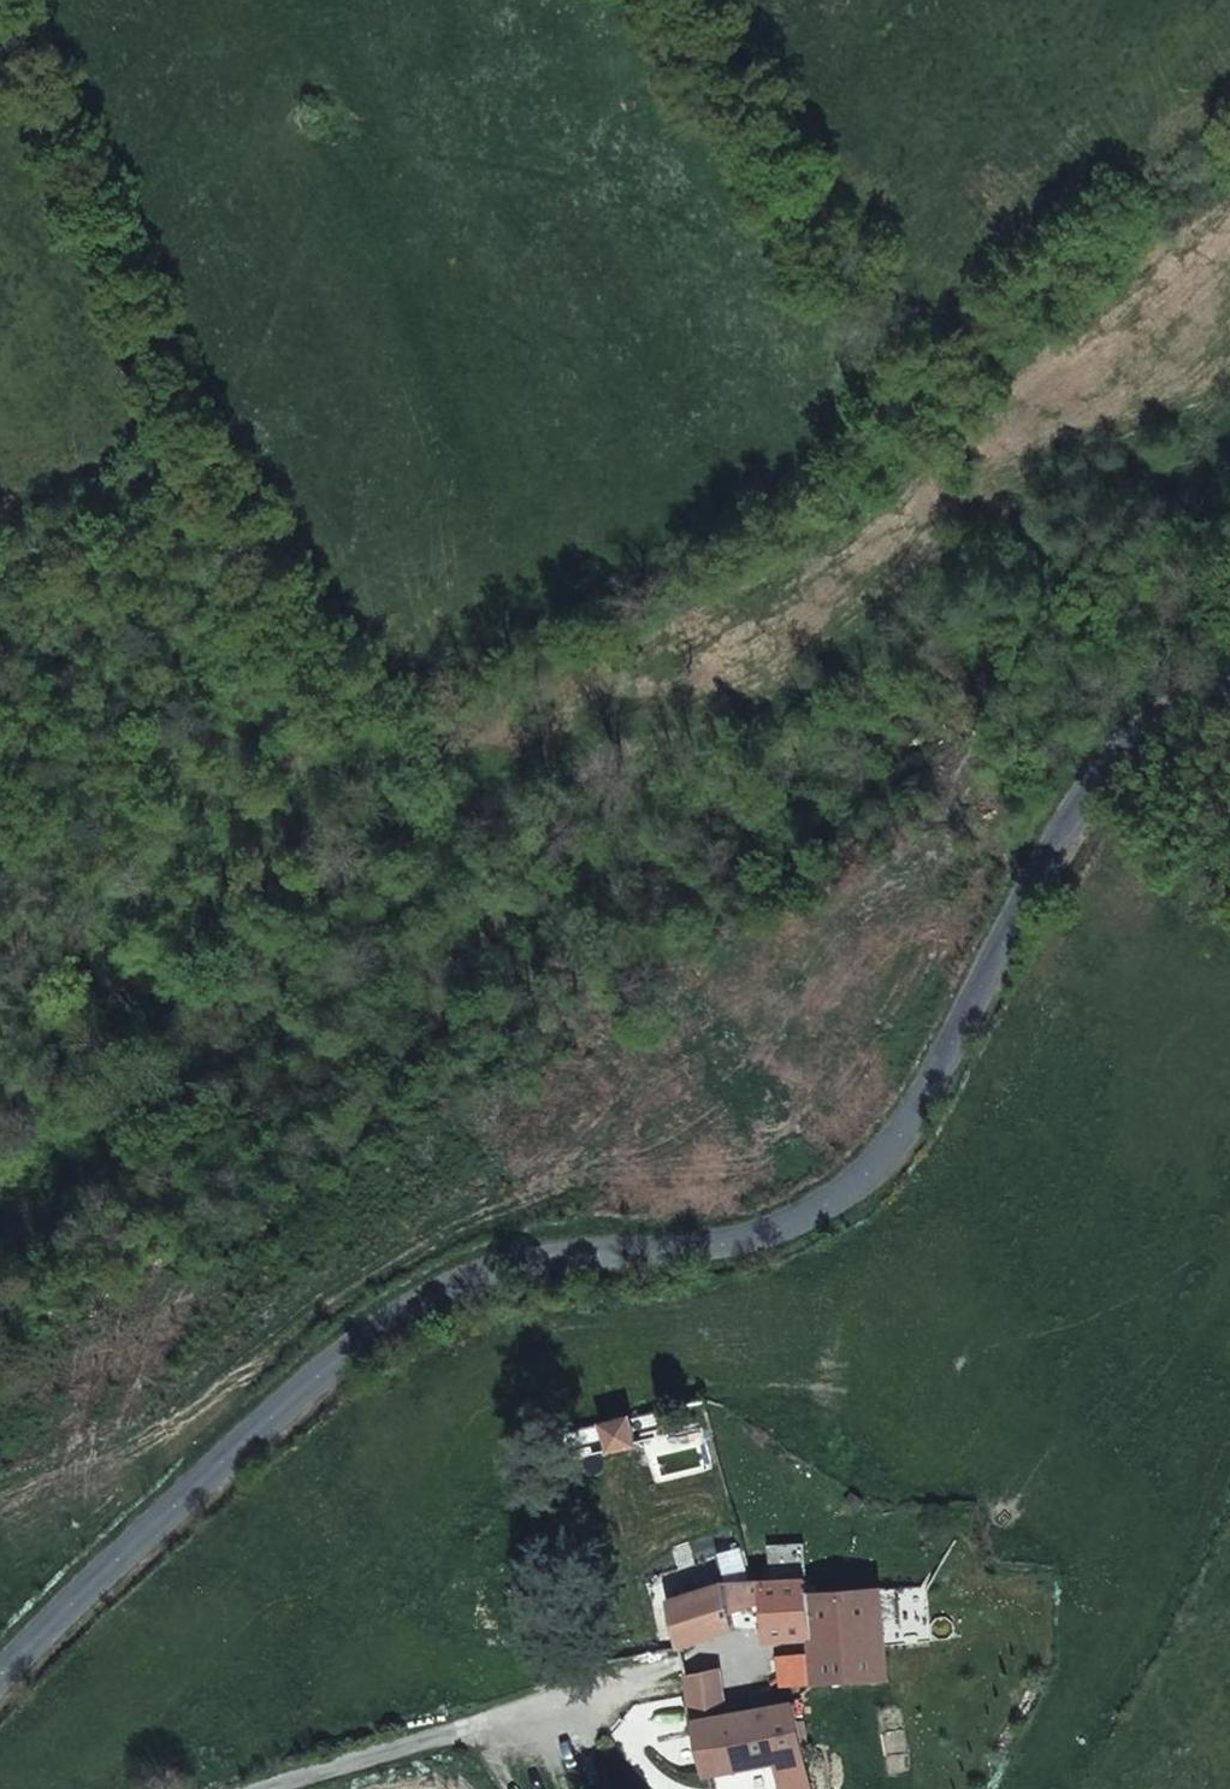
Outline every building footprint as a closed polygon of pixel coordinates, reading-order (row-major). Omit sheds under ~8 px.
[(639,1450),(632,1417),(605,1423),(611,1456),(639,1450)] [(702,1430),(645,1443),(654,1481),(710,1468),(702,1430)] [(767,1543),(766,1568),(799,1568),(799,1544),(767,1543)] [(735,1545),(710,1553),(718,1578),(743,1570),(735,1545)] [(880,1619),(928,1614),(926,1590),(801,1602),(800,1592),(757,1596),(745,1597),(712,1600),(662,1609),(671,1652),(682,1650),(728,1643),(725,1622),(758,1618),(761,1643),(804,1640),(806,1655),(780,1657),(783,1685),(899,1675),(897,1651),(883,1652),(880,1619)] [(677,1679),(700,1779),(801,1755),(787,1699),(721,1716),(711,1672),(677,1679)]
